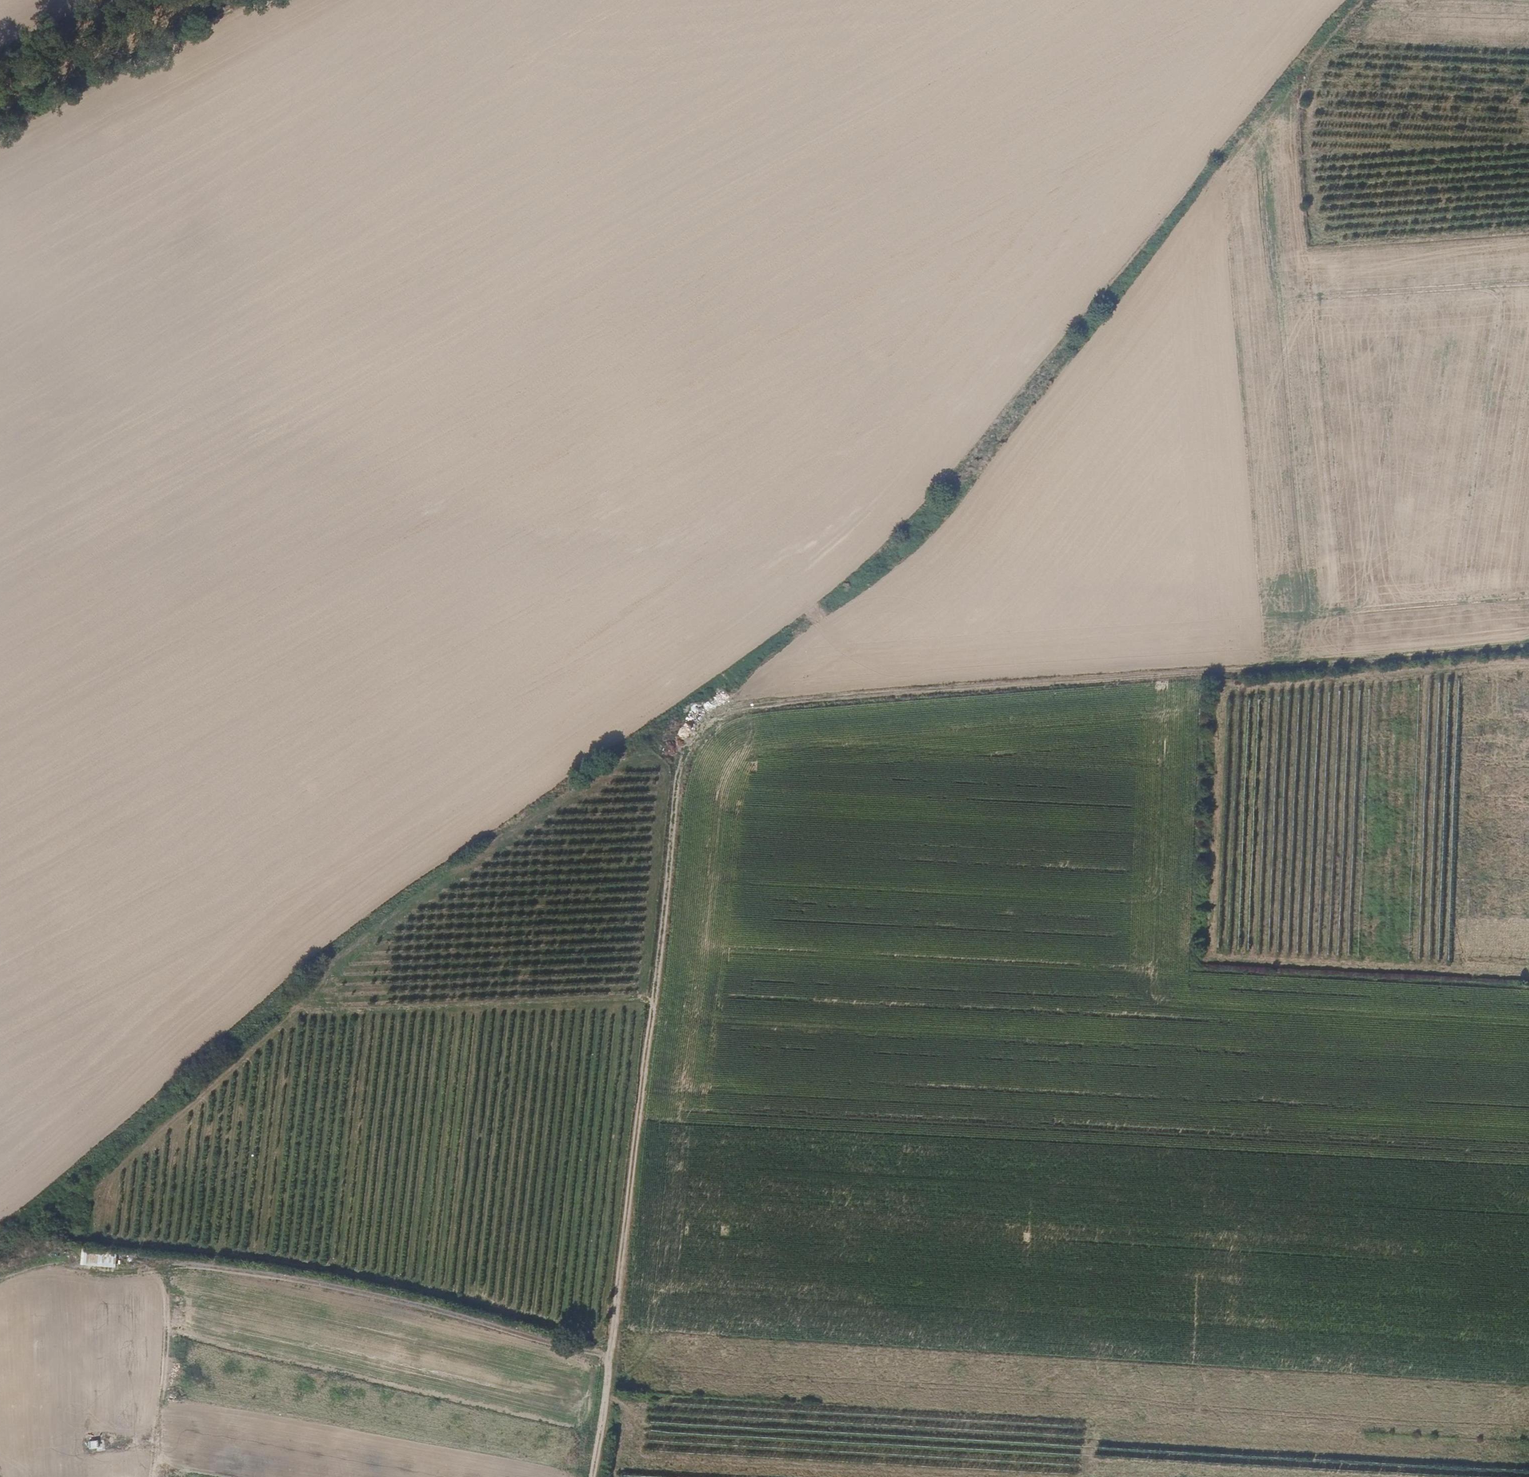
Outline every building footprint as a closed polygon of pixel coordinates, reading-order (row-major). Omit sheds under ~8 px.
[(97,1440),(88,1441),(90,1449),(98,1447),(97,1440)]
